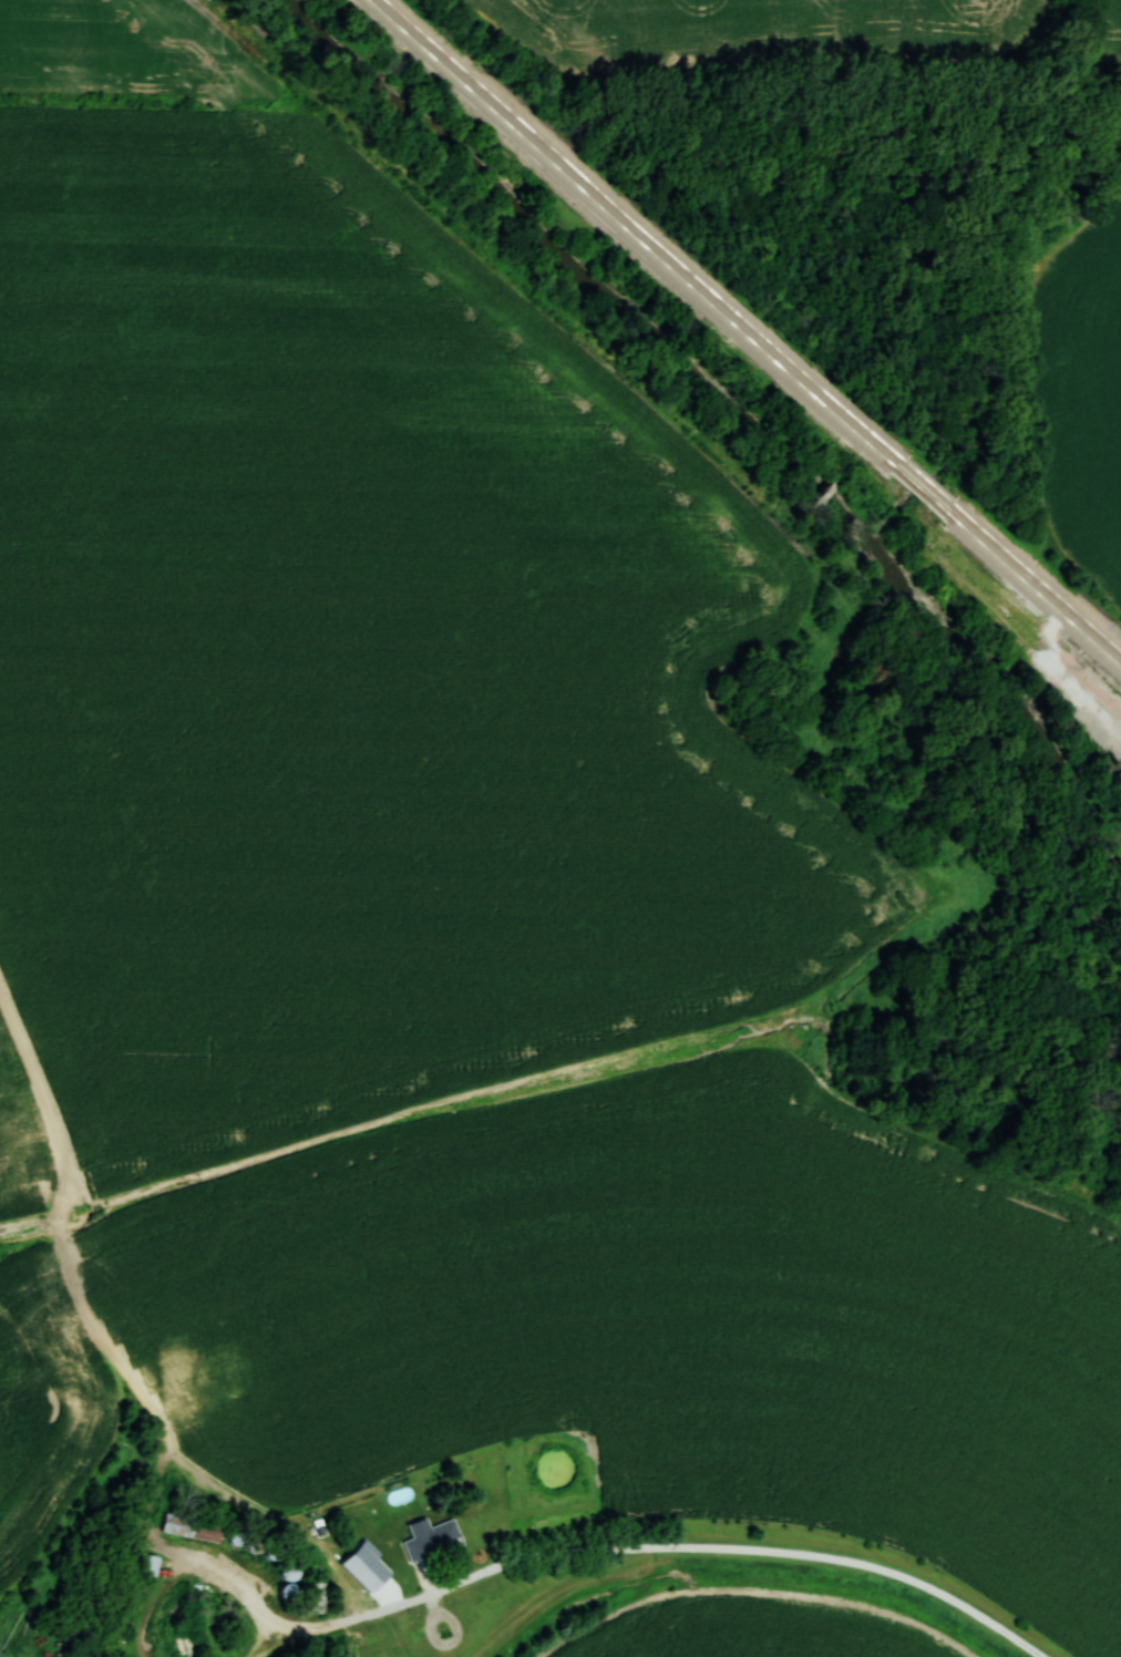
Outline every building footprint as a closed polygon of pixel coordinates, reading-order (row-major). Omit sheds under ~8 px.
[(455,1518),(431,1526),(428,1517),(403,1526),(415,1562),(464,1545),(455,1518)] [(162,1531),(149,1531),(149,1543),(162,1543),(162,1531)] [(155,1579),(161,1558),(144,1553),(138,1575),(155,1579)]
